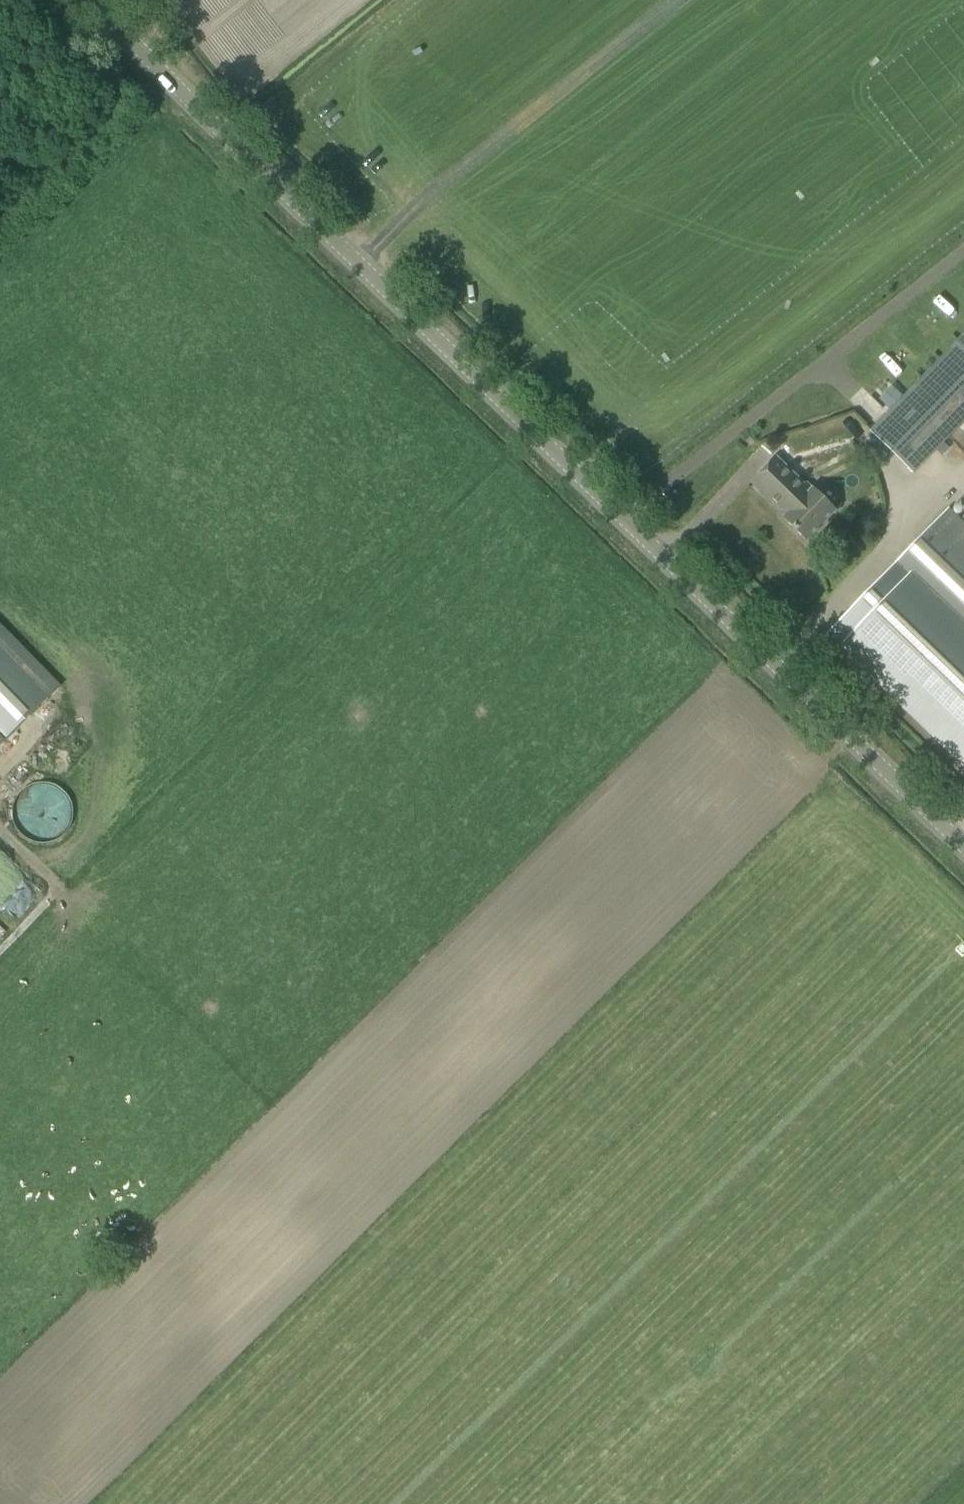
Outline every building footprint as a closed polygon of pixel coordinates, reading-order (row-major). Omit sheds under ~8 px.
[(963,422),(963,351),(956,343),(903,397),(889,411),(869,431),(913,474),(963,422)] [(892,386),(878,400),(889,411),(903,397),(892,386)] [(769,499),(793,474),(776,458),(751,482),(769,499)] [(809,491),(793,474),(769,499),(785,516),(782,519),(805,541),(835,511),(812,488),(809,491)] [(963,763),(963,525),(948,509),(829,632),(963,763)] [(1,742),(60,686),(3,626),(0,623),(0,743),(1,742)]
